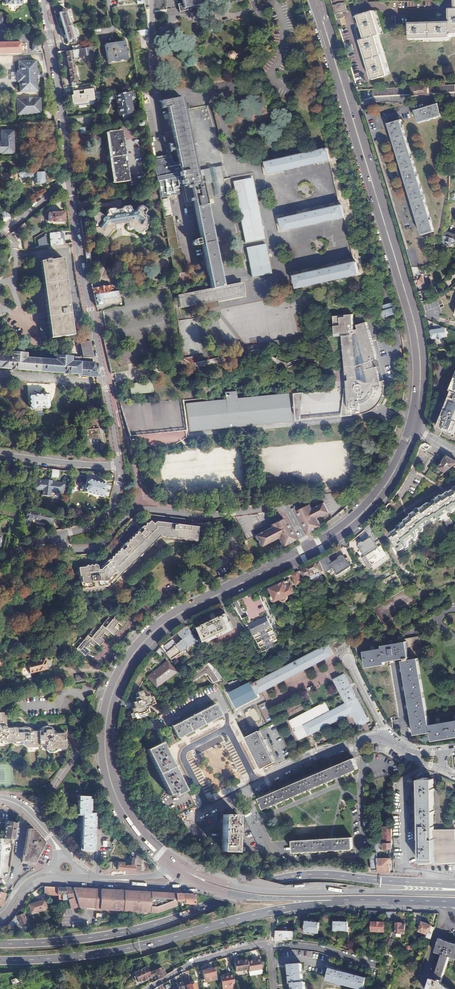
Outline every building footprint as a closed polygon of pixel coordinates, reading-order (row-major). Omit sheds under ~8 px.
[(182,3),(180,4),(181,11),(187,10),(187,8),(222,0),(181,0),(182,3)] [(341,3),(332,6),(335,14),(347,11),(345,3),(341,3)] [(61,7),(53,9),(55,15),(59,14),(59,17),(58,18),(59,22),(61,22),(63,28),(70,26),(67,14),(69,13),(70,12),(69,9),(67,8),(64,9),(62,9),(61,7)] [(450,8),(450,22),(446,22),(446,25),(444,25),(444,22),(422,23),(423,25),(420,25),(420,23),(409,23),(410,38),(451,37),(451,33),(454,32),(454,8),(450,8)] [(372,11),(357,15),(358,17),(361,25),(363,24),(364,27),(361,28),(365,38),(360,40),(363,50),(365,49),(366,52),(364,53),(369,68),(371,67),(371,69),(369,70),(372,80),(387,76),(375,35),(379,34),(372,11)] [(65,35),(63,35),(64,40),(66,39),(67,43),(70,42),(71,44),(74,43),(74,41),(75,40),(70,26),(63,28),(65,35)] [(138,36),(130,37),(132,50),(140,49),(138,36)] [(124,42),(97,46),(100,62),(127,59),(124,42)] [(14,54),(21,54),(20,43),(0,43),(0,55),(14,54)] [(73,50),(66,51),(71,86),(77,85),(73,57),(92,54),(91,47),(82,48),(73,50)] [(231,52),(230,53),(230,55),(231,57),(232,58),(234,59),(236,58),(237,57),(238,55),(238,53),(236,51),(235,50),(233,51),(231,52)] [(34,61),(18,62),(18,72),(16,72),(16,74),(37,74),(36,68),(35,67),(34,61)] [(37,74),(16,74),(16,83),(18,83),(19,93),(36,92),(36,87),(37,80),(38,80),(38,74),(37,74)] [(373,89),(373,96),(412,94),(412,95),(427,94),(429,93),(430,93),(454,91),(454,85),(373,89)] [(92,89),(72,92),(72,95),(70,96),(71,107),(87,105),(86,101),(93,100),(92,89)] [(119,105),(117,106),(118,107),(117,107),(117,109),(117,111),(118,113),(119,113),(119,114),(122,114),(123,118),(124,118),(126,118),(128,118),(130,117),(130,113),(133,113),(131,103),(130,104),(129,99),(130,99),(129,92),(109,95),(110,99),(116,98),(117,102),(118,102),(119,105)] [(24,99),(16,99),(17,115),(41,114),(40,98),(32,99),(32,98),(24,98),(24,99)] [(176,188),(182,187),(185,202),(191,201),(196,224),(201,248),(209,290),(176,296),(178,307),(243,295),(241,283),(222,287),(202,183),(205,182),(212,181),(215,180),(222,179),(226,178),(224,173),(218,174),(197,178),(195,165),(181,98),(160,102),(162,110),(167,110),(177,162),(171,164),(170,158),(152,161),(157,185),(159,198),(177,195),(176,188)] [(419,123),(442,116),(438,103),(415,110),(419,123)] [(388,123),(422,235),(435,231),(401,121),(402,120),(402,119),(388,123)] [(121,130),(107,132),(114,184),(128,182),(123,141),(121,130)] [(1,154),(1,155),(15,155),(14,131),(1,131),(1,142),(0,142),(0,154),(1,154)] [(329,161),(338,202),(274,216),(277,229),(282,228),(280,219),(341,205),(344,217),(341,218),(350,258),(288,273),(292,286),(297,285),(294,275),(356,261),(359,274),(363,273),(360,261),(359,261),(350,220),(345,201),(332,142),(260,158),(263,172),(268,171),(265,162),(327,148),(329,160),(329,161)] [(329,160),(327,148),(265,162),(268,171),(269,174),(329,161),(329,160)] [(195,165),(197,178),(218,174),(217,167),(224,166),(223,160),(195,165)] [(92,164),(77,166),(79,181),(94,179),(92,164)] [(0,173),(0,190),(4,190),(4,182),(1,182),(4,179),(4,181),(17,180),(17,172),(0,173)] [(44,172),(22,172),(23,176),(35,176),(35,184),(44,184),(44,177),(44,172)] [(252,177),(233,180),(245,242),(264,238),(252,177)] [(225,195),(222,179),(215,180),(218,196),(225,195)] [(215,197),(212,181),(205,182),(208,198),(215,197)] [(168,199),(160,200),(163,217),(172,216),(168,199)] [(351,199),(345,201),(350,220),(355,219),(351,199)] [(92,216),(92,219),(94,221),(95,223),(93,225),(94,232),(97,234),(97,236),(99,237),(101,237),(103,238),(106,238),(111,231),(113,231),(115,228),(114,225),(127,223),(128,227),(129,228),(131,228),(138,233),(141,232),(143,230),(145,229),(146,228),(146,226),(148,223),(147,217),(145,215),(144,213),(146,212),(145,209),(141,205),(138,206),(134,211),(133,211),(131,210),(130,207),(128,205),(122,206),(121,208),(115,209),(113,208),(107,209),(106,211),(106,213),(104,216),(103,216),(98,212),(95,213),(92,216)] [(344,217),(341,205),(280,219),(282,228),(283,231),(341,218),(344,217)] [(1,212),(3,224),(11,218),(6,212),(5,213),(3,210),(1,212)] [(63,213),(48,213),(48,222),(53,222),(53,224),(63,224),(63,222),(64,222),(63,213)] [(168,239),(169,246),(174,273),(185,271),(180,247),(177,248),(171,217),(163,218),(168,239)] [(26,227),(24,223),(11,233),(17,240),(22,236),(21,230),(26,227)] [(196,224),(189,226),(193,249),(201,248),(196,224)] [(443,243),(446,244),(451,246),(452,242),(454,243),(454,234),(444,231),(441,233),(440,238),(441,240),(443,243)] [(60,233),(48,234),(49,241),(49,246),(65,244),(65,242),(62,243),(61,239),(60,233)] [(246,247),(251,277),(270,273),(265,243),(246,247)] [(60,259),(39,262),(46,321),(49,337),(49,339),(71,336),(60,259)] [(359,274),(356,261),(294,275),(297,285),(297,288),(359,274)] [(412,266),(417,285),(419,284),(419,286),(420,285),(421,286),(422,286),(423,284),(424,283),(425,282),(423,274),(426,273),(426,272),(436,268),(435,265),(425,269),(425,270),(421,271),(420,267),(412,266)] [(100,286),(100,287),(92,288),(93,294),(112,291),(111,285),(103,287),(103,286),(100,286)] [(112,291),(93,294),(96,306),(104,305),(103,300),(118,298),(118,297),(119,297),(118,290),(112,291)] [(393,303),(379,306),(381,313),(382,318),(396,314),(393,303)] [(345,374),(348,374),(348,380),(346,381),(347,389),(339,390),(295,394),(296,405),(293,405),(294,409),(296,409),(297,419),(363,413),(366,412),(369,411),(373,409),(376,407),(378,404),(380,402),(381,400),(382,397),(383,394),(384,391),(384,389),(384,386),(383,383),(383,381),(380,382),(376,367),(368,369),(367,362),(377,359),(371,336),(367,322),(359,324),(354,325),(352,314),(333,316),(335,334),(346,333),(346,335),(342,336),(344,354),(345,354),(347,366),(345,366),(345,374)] [(198,318),(177,321),(182,358),(203,355),(198,318)] [(49,337),(46,321),(37,322),(40,338),(49,337)] [(433,329),(429,329),(432,339),(438,338),(438,339),(442,339),(442,338),(447,337),(446,329),(433,323),(433,329)] [(41,346),(50,345),(49,339),(49,337),(40,338),(41,346)] [(89,341),(79,343),(82,358),(92,358),(89,341)] [(77,375),(77,376),(96,378),(95,373),(93,364),(80,363),(80,360),(54,358),(54,361),(26,359),(27,356),(10,355),(10,357),(0,356),(0,369),(77,375)] [(131,396),(153,392),(151,380),(129,384),(131,396)] [(451,390),(453,391),(438,428),(451,433),(454,424),(454,381),(451,390)] [(223,393),(224,400),(186,404),(189,432),(290,421),(287,394),(236,399),(235,392),(223,393)] [(47,394),(28,396),(29,409),(30,409),(31,410),(35,410),(36,408),(42,408),(44,409),(48,409),(49,407),(47,394)] [(182,401),(163,402),(127,405),(130,437),(136,436),(136,439),(136,442),(145,447),(157,449),(168,447),(178,443),(185,438),(185,437),(184,432),(182,401)] [(98,429),(87,429),(87,441),(98,440),(98,429)] [(445,471),(454,464),(454,460),(447,455),(439,467),(445,471)] [(58,470),(50,469),(50,473),(49,477),(57,478),(58,470)] [(416,475),(410,483),(417,487),(422,479),(416,475)] [(43,480),(34,479),(33,489),(41,490),(41,495),(49,496),(50,491),(61,492),(64,483),(51,481),(51,480),(46,479),(46,481),(43,480)] [(113,485),(86,479),(83,492),(110,499),(113,485)] [(452,486),(452,489),(448,491),(448,492),(442,497),(440,494),(437,497),(433,496),(433,499),(431,501),(432,503),(431,504),(430,503),(422,509),(420,507),(419,508),(415,508),(414,511),(411,514),(413,516),(407,521),(406,520),(402,523),(399,522),(399,525),(397,526),(399,529),(393,533),(394,534),(391,536),(400,549),(406,544),(405,542),(416,534),(415,532),(421,528),(420,527),(431,519),(432,520),(438,515),(439,516),(450,509),(451,510),(454,507),(454,486),(452,486)] [(310,505),(298,511),(310,533),(317,529),(321,526),(317,518),(329,512),(324,503),(312,509),(310,505)] [(55,518),(25,510),(23,520),(29,521),(30,519),(53,525),(55,518)] [(271,528),(261,533),(265,543),(276,538),(280,546),(281,547),(294,541),(285,524),(283,520),(270,526),(271,528)] [(121,545),(120,546),(120,549),(117,551),(117,552),(114,554),(111,557),(109,559),(106,559),(106,560),(104,562),(98,567),(95,568),(95,565),(91,566),(86,566),(82,567),(76,567),(79,593),(86,592),(94,591),(98,591),(102,590),(106,590),(107,591),(162,536),(165,537),(172,538),(176,538),(181,539),(185,540),(191,540),(195,541),(196,527),(188,526),(188,525),(173,523),(173,524),(154,521),(152,524),(148,521),(147,522),(144,525),(143,525),(141,526),(140,527),(138,528),(136,531),(132,534),(129,537),(126,540),(124,542),(122,544),(121,545)] [(371,522),(365,528),(371,537),(363,541),(361,540),(359,542),(358,544),(363,553),(359,555),(367,568),(370,566),(376,563),(375,562),(386,555),(378,543),(376,544),(373,540),(380,537),(371,522)] [(247,527),(251,538),(254,536),(255,536),(253,534),(254,527),(258,525),(258,524),(247,527)] [(254,536),(259,546),(265,543),(261,533),(255,536),(254,536)] [(321,560),(329,575),(333,572),(337,576),(339,577),(340,576),(352,568),(343,555),(341,554),(339,555),(338,558),(332,562),(328,556),(321,560)] [(320,573),(324,571),(319,561),(300,570),(305,580),(310,578),(311,580),(322,575),(320,573)] [(303,581),(299,571),(293,574),(298,584),(303,581)] [(295,591),(289,579),(283,582),(282,582),(282,583),(271,588),(276,600),(295,591)] [(186,585),(177,589),(180,596),(189,591),(186,585)] [(101,625),(97,629),(90,638),(87,635),(83,639),(76,648),(84,655),(88,651),(84,647),(89,643),(93,646),(95,643),(98,646),(103,640),(99,637),(103,632),(107,636),(110,632),(113,635),(117,630),(114,627),(118,622),(121,625),(124,622),(115,614),(112,619),(105,627),(101,625)] [(270,649),(274,647),(272,643),(273,642),(273,641),(279,638),(276,633),(275,631),(274,628),(273,625),(272,623),(270,621),(269,619),(268,615),(261,618),(262,620),(257,622),(257,620),(250,623),(251,627),(252,629),(254,632),(255,634),(256,637),(257,639),(258,642),(260,647),(266,644),(267,646),(269,645),(270,649)] [(230,630),(223,616),(219,618),(218,617),(205,624),(206,624),(201,627),(209,641),(230,630)] [(250,622),(247,616),(242,618),(245,625),(250,622)] [(159,646),(169,659),(197,641),(191,632),(187,626),(180,630),(159,646)] [(272,643),(274,647),(281,643),(279,638),(273,641),(273,642),(272,643)] [(333,645),(337,653),(349,646),(345,638),(333,645)] [(400,642),(400,645),(383,648),(384,651),(365,654),(367,670),(382,668),(390,719),(397,718),(389,665),(386,666),(386,663),(402,660),(403,663),(414,734),(429,732),(431,740),(454,736),(454,721),(428,725),(418,661),(415,661),(415,659),(423,655),(421,639),(400,642)] [(329,642),(252,682),(259,695),(335,656),(329,642)] [(22,664),(21,666),(21,669),(19,670),(20,672),(17,673),(18,677),(25,675),(30,674),(29,673),(47,668),(44,658),(37,660),(37,661),(27,664),(26,662),(25,662),(24,663),(22,664)] [(174,672),(166,661),(146,677),(155,688),(174,672)] [(217,679),(221,676),(215,668),(212,670),(208,663),(188,676),(191,681),(204,673),(207,674),(212,683),(218,679),(217,679)] [(325,701),(299,715),(289,721),(299,740),(306,736),(348,714),(350,718),(353,716),(358,726),(369,720),(344,674),(334,679),(346,703),(330,711),(325,701)] [(258,697),(250,681),(227,693),(235,709),(258,697)] [(143,695),(141,691),(135,693),(136,697),(133,698),(134,702),(130,703),(132,708),(129,709),(130,712),(128,713),(129,717),(133,716),(134,719),(145,716),(144,713),(148,711),(146,706),(152,704),(150,697),(148,698),(146,694),(143,695)] [(221,715),(215,703),(172,726),(178,739),(221,715)] [(261,726),(252,708),(242,713),(251,731),(261,726)] [(0,738),(0,739),(2,739),(5,740),(7,742),(13,742),(13,740),(19,740),(19,742),(22,743),(24,746),(33,745),(33,746),(36,745),(37,744),(39,743),(40,743),(44,743),(44,746),(47,749),(48,749),(51,749),(52,748),(55,746),(57,746),(60,746),(61,746),(63,746),(64,744),(64,743),(63,741),(62,738),(62,735),(62,732),(62,730),(61,730),(57,731),(55,730),(52,729),(52,731),(50,731),(50,726),(49,726),(47,725),(46,724),(43,725),(41,725),(39,727),(39,729),(36,729),(35,729),(34,729),(32,729),(30,729),(28,728),(26,727),(25,726),(21,726),(22,726),(21,725),(20,726),(17,726),(14,727),(13,727),(11,726),(7,727),(4,727),(4,725),(3,723),(2,722),(3,720),(3,718),(2,717),(1,716),(0,714),(0,738)] [(261,730),(247,736),(262,768),(276,761),(261,730)] [(175,795),(185,790),(161,742),(146,750),(169,795),(173,792),(175,795)] [(358,768),(354,758),(260,798),(264,808),(358,768)] [(425,865),(435,864),(434,832),(431,778),(414,779),(418,865),(425,865)] [(77,813),(82,814),(80,849),(91,849),(93,814),(88,814),(89,796),(78,796),(77,813)] [(250,815),(244,818),(262,854),(264,859),(270,855),(250,815)] [(235,854),(236,817),(222,817),(221,853),(235,854)] [(16,823),(5,821),(2,839),(14,840),(16,823)] [(384,848),(392,848),(392,827),(384,827),(384,848)] [(34,829),(27,828),(21,861),(34,863),(45,841),(34,829)] [(454,830),(434,832),(435,864),(454,863),(454,834),(454,830)] [(352,848),(352,836),(292,840),(293,852),(301,851),(301,853),(305,853),(304,851),(320,850),(320,852),(323,852),(323,850),(342,849),(342,850),(345,850),(345,848),(352,848)] [(376,838),(369,838),(371,869),(378,870),(378,872),(389,872),(390,859),(378,858),(378,855),(377,856),(377,852),(376,838)] [(125,840),(122,843),(133,854),(134,854),(136,856),(136,853),(125,840)] [(130,865),(117,865),(117,870),(140,871),(141,857),(139,855),(136,853),(136,856),(136,859),(131,858),(130,865)] [(48,886),(48,895),(58,895),(58,899),(63,900),(63,901),(67,901),(66,900),(67,899),(63,887),(48,886)] [(63,887),(67,899),(69,904),(70,908),(76,907),(73,898),(74,898),(70,887),(63,887)] [(109,909),(142,911),(156,912),(175,905),(175,900),(175,893),(152,892),(134,891),(126,890),(106,889),(73,888),(78,906),(94,907),(94,909),(109,909)] [(193,893),(175,893),(175,900),(182,900),(182,901),(184,901),(184,903),(193,903),(193,893)] [(46,906),(44,900),(28,904),(30,912),(31,912),(32,913),(37,912),(36,910),(41,908),(41,910),(45,909),(45,908),(46,908),(45,906),(46,906)] [(384,918),(385,911),(369,910),(368,918),(384,918)] [(14,916),(19,930),(21,930),(19,924),(26,922),(23,913),(16,916),(15,914),(14,916)] [(9,930),(19,930),(14,916),(2,927),(9,930)] [(319,934),(320,923),(305,921),(304,932),(319,934)] [(348,931),(348,922),(334,921),(334,931),(348,931)] [(385,931),(385,923),(372,923),(372,931),(385,931)] [(405,923),(396,923),(396,933),(401,934),(404,934),(405,923)] [(431,939),(433,934),(430,933),(432,927),(428,925),(422,923),(419,932),(428,935),(427,938),(431,939)] [(293,932),(276,931),(275,941),(293,939),(294,932),(293,932)] [(440,939),(435,952),(442,955),(434,979),(432,978),(428,988),(452,988),(441,981),(450,957),(454,959),(454,944),(440,939)] [(248,959),(247,958),(242,959),(238,959),(234,960),(236,970),(249,968),(248,959)] [(249,968),(249,970),(262,968),(261,958),(255,958),(251,959),(248,959),(249,968)] [(305,982),(303,982),(302,964),(288,965),(290,984),(292,983),(292,988),(305,988),(305,982)] [(159,979),(166,974),(162,966),(149,971),(146,965),(133,971),(137,980),(141,979),(142,980),(147,978),(146,977),(150,975),(151,976),(157,974),(159,979)] [(216,977),(214,968),(202,970),(203,978),(214,976),(214,977),(216,977)] [(367,978),(330,969),(327,981),(358,988),(365,988),(367,978)] [(221,985),(234,982),(233,975),(223,977),(223,979),(220,979),(221,985)]
